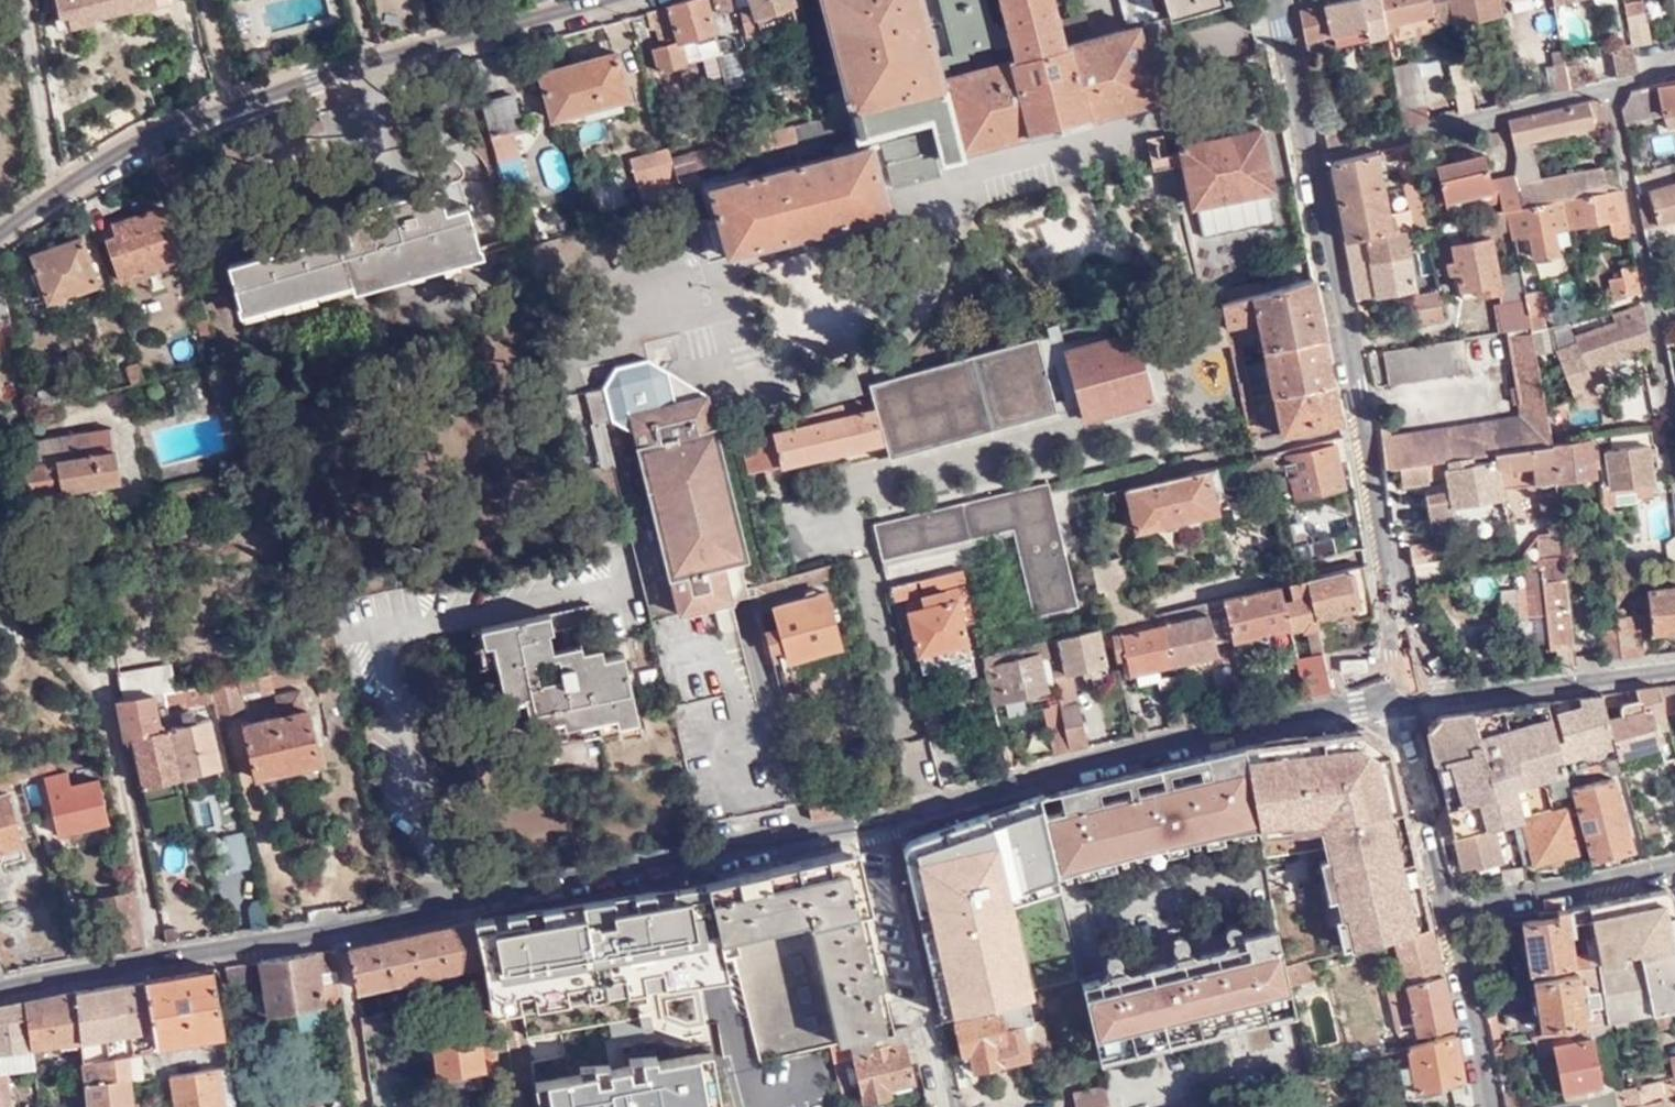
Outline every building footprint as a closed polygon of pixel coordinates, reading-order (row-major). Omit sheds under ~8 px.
[(59,19),(66,16),(70,31),(94,24),(93,20),(128,12),(129,14),(157,7),(154,0),(54,0),(59,19)] [(652,9),(661,46),(654,48),(659,70),(687,62),(680,40),(715,30),(707,0),(680,0),(652,9)] [(678,197),(701,192),(699,188),(712,185),(730,254),(889,208),(868,131),(936,115),(947,160),(964,155),(964,152),(1160,99),(1140,25),(1068,44),(1067,36),(1095,29),(1090,12),(1061,19),(1057,0),(825,0),(847,89),(826,95),(832,114),(836,130),(775,147),(773,147),(745,155),(716,163),(672,176),(674,181),(678,197)] [(720,13),(737,8),(735,0),(717,0),(720,13)] [(793,0),(750,0),(756,18),(741,24),(746,39),(795,19),(792,6),(794,4),(793,0)] [(1128,22),(1122,0),(1118,0),(1125,23),(1128,22)] [(1128,22),(1155,14),(1151,0),(1122,0),(1128,22)] [(1169,17),(1221,3),(1221,0),(1164,0),(1169,17)] [(1308,41),(1367,25),(1372,39),(1388,35),(1386,25),(1382,0),(1347,0),(1302,11),(1308,41)] [(1386,25),(1390,24),(1394,40),(1439,30),(1437,24),(1431,0),(1382,0),(1386,25)] [(1502,12),(1500,0),(1431,0),(1437,24),(1460,19),(1461,22),(1469,20),(1502,12)] [(1633,40),(1634,45),(1651,42),(1645,11),(1640,12),(1639,1),(1626,3),(1633,40)] [(1585,3),(1561,5),(1563,32),(1587,31),(1585,3)] [(1472,31),(1469,20),(1461,22),(1457,24),(1459,34),(1472,31)] [(1638,71),(1634,45),(1633,40),(1613,44),(1619,76),(1638,71)] [(1449,58),(1455,90),(1472,86),(1466,55),(1449,58)] [(627,100),(614,56),(539,75),(551,120),(627,100)] [(1586,84),(1582,59),(1567,62),(1568,71),(1571,87),(1584,84),(1586,84)] [(1547,65),(1551,92),(1571,87),(1568,71),(1567,62),(1547,65)] [(1394,67),(1401,110),(1426,104),(1418,63),(1394,67)] [(1674,124),(1674,80),(1642,88),(1631,92),(1624,107),(1626,122),(1665,113),(1668,125),(1674,124)] [(1456,95),(1459,114),(1473,111),(1469,92),(1456,95)] [(512,97),(482,105),(491,138),(521,129),(512,97)] [(1591,100),(1510,120),(1517,145),(1609,123),(1606,107),(1591,100)] [(1401,110),(1404,127),(1428,122),(1426,104),(1401,110)] [(836,130),(832,114),(771,131),(775,147),(836,130)] [(739,132),(745,155),(773,147),(766,124),(739,132)] [(931,127),(883,139),(895,186),(943,173),(931,127)] [(1273,187),(1260,127),(1181,143),(1192,204),(1273,187)] [(1328,145),(1343,142),(1339,127),(1326,130),(1328,145)] [(1426,226),(1410,144),(1396,147),(1402,176),(1406,175),(1416,228),(1426,226)] [(668,160),(672,176),(716,163),(712,148),(668,160)] [(662,184),(674,181),(672,176),(668,160),(666,149),(628,159),(637,192),(662,184)] [(1394,232),(1378,152),(1335,162),(1332,168),(1346,240),(1394,232)] [(1494,194),(1486,157),(1438,167),(1445,203),(1494,194)] [(1604,166),(1517,183),(1524,209),(1565,200),(1609,191),(1604,166)] [(1636,176),(1645,228),(1674,219),(1674,178),(1673,172),(1671,166),(1636,176)] [(1517,183),(1515,178),(1495,181),(1502,213),(1508,212),(1524,209),(1517,183)] [(480,243),(468,203),(449,209),(440,184),(347,212),(347,214),(335,217),(339,230),(230,264),(242,303),(238,303),(243,313),(354,279),(357,289),(485,250),(483,242),(480,243)] [(664,195),(662,184),(637,192),(640,202),(664,195)] [(1627,215),(1623,188),(1609,191),(1565,200),(1571,227),(1627,215)] [(1524,209),(1508,212),(1511,228),(1513,238),(1530,235),(1534,259),(1559,254),(1555,230),(1571,227),(1565,200),(1524,209)] [(183,263),(164,209),(113,225),(121,248),(111,251),(121,282),(183,263)] [(1502,213),(1478,218),(1481,235),(1511,228),(1508,212),(1502,213)] [(1645,228),(1648,246),(1674,238),(1674,219),(1645,228)] [(1394,232),(1346,240),(1357,297),(1417,285),(1407,229),(1394,232)] [(1491,236),(1454,244),(1460,270),(1465,297),(1496,292),(1502,290),(1500,277),(1491,236)] [(97,286),(81,238),(31,256),(46,305),(97,286)] [(1437,263),(1433,263),(1435,275),(1460,270),(1454,244),(1454,241),(1435,245),(1437,263)] [(1637,278),(1636,267),(1621,270),(1626,297),(1641,292),(1637,278)] [(1524,298),(1524,294),(1520,272),(1500,277),(1502,290),(1496,292),(1498,302),(1524,298)] [(1313,275),(1223,304),(1227,324),(1259,318),(1266,347),(1325,335),(1313,275)] [(1408,294),(1414,323),(1443,318),(1437,289),(1408,294)] [(1528,313),(1543,311),(1547,311),(1544,290),(1524,294),(1524,298),(1528,313)] [(1500,332),(1530,327),(1528,313),(1524,298),(1498,302),(1495,303),(1500,332)] [(1531,332),(1536,360),(1558,356),(1575,399),(1596,391),(1594,383),(1588,367),(1588,366),(1585,356),(1598,351),(1601,362),(1603,361),(1651,344),(1642,303),(1613,314),(1616,322),(1576,336),(1578,342),(1556,350),(1552,326),(1546,328),(1531,332)] [(1530,327),(1531,332),(1546,328),(1543,311),(1528,313),(1530,327)] [(1054,316),(1043,319),(1047,334),(1058,330),(1054,316)] [(1063,346),(1083,417),(1154,396),(1135,326),(1063,346)] [(1390,428),(1382,429),(1385,449),(1388,468),(1401,466),(1496,452),(1552,443),(1536,360),(1531,332),(1512,334),(1523,416),(1392,436),(1390,428)] [(1036,335),(1024,338),(1034,374),(1047,370),(1036,335)] [(1341,419),(1325,335),(1266,347),(1284,431),(1341,419)] [(1024,338),(918,368),(927,403),(878,418),(891,462),(1059,414),(1047,370),(1034,374),(1024,338)] [(1464,339),(1384,353),(1389,386),(1469,371),(1464,339)] [(1667,345),(1671,368),(1674,367),(1674,342),(1667,345)] [(1588,367),(1594,383),(1608,378),(1603,361),(1601,362),(1598,351),(1585,356),(1588,366),(1588,367)] [(585,391),(592,422),(602,419),(643,589),(670,583),(719,573),(725,601),(732,600),(723,564),(748,558),(716,424),(714,424),(711,412),(682,395),(689,383),(646,358),(616,365),(602,387),(585,391)] [(125,366),(131,386),(145,383),(137,362),(125,366)] [(918,368),(868,382),(871,393),(878,418),(927,403),(918,368)] [(682,395),(711,412),(707,393),(689,383),(682,395)] [(747,473),(883,440),(871,393),(790,414),(793,426),(739,440),(747,473)] [(1572,409),(1577,425),(1604,417),(1599,402),(1572,409)] [(1606,505),(1639,500),(1638,496),(1655,494),(1648,443),(1656,442),(1654,428),(1610,434),(1598,437),(1606,505)] [(123,481),(111,429),(28,443),(32,466),(22,467),(33,525),(65,519),(61,490),(123,481)] [(1552,443),(1557,482),(1596,478),(1591,437),(1552,443)] [(1552,443),(1496,452),(1503,487),(1557,482),(1552,443)] [(1286,453),(1283,450),(1273,452),(1275,464),(1281,492),(1294,489),(1297,500),(1348,489),(1338,444),(1286,453)] [(1275,464),(1273,452),(1245,459),(1248,472),(1275,464)] [(1448,475),(1450,490),(1427,493),(1432,529),(1434,529),(1440,528),(1443,527),(1456,525),(1452,504),(1505,496),(1503,487),(1496,452),(1401,466),(1403,484),(1431,480),(1431,478),(1448,475)] [(1214,491),(1224,488),(1219,465),(1209,468),(1214,491)] [(1214,491),(1209,468),(1198,470),(1127,487),(1138,531),(1219,512),(1214,491)] [(883,559),(956,541),(953,526),(1019,510),(1054,502),(1049,480),(874,522),(883,559)] [(1540,494),(1542,516),(1550,515),(1561,514),(1561,513),(1558,492),(1540,494)] [(1022,525),(1058,516),(1054,502),(1019,510),(1022,525)] [(1014,527),(1022,525),(1019,510),(953,526),(956,541),(1014,527)] [(1550,515),(1551,530),(1563,529),(1561,514),(1550,515)] [(1024,538),(1061,529),(1058,516),(1022,525),(1024,538)] [(1017,540),(1024,538),(1022,525),(1014,527),(1017,540)] [(1436,540),(1445,538),(1443,527),(1440,528),(1434,529),(1436,540)] [(1038,605),(1078,597),(1061,529),(1024,538),(1026,546),(1038,605)] [(1544,589),(1550,648),(1559,647),(1568,646),(1569,665),(1577,664),(1574,638),(1563,529),(1551,530),(1540,531),(1539,534),(1542,570),(1527,572),(1530,591),(1544,589)] [(1297,562),(1335,553),(1332,537),(1293,545),(1297,562)] [(1035,614),(1079,603),(1078,597),(1038,605),(1026,546),(1024,538),(1017,540),(1035,614)] [(1414,543),(1417,562),(1418,562),(1451,557),(1448,538),(1445,538),(1436,540),(1414,543)] [(833,564),(774,579),(754,584),(762,620),(772,617),(769,603),(774,602),(772,594),(836,576),(833,564)] [(1311,595),(1316,615),(1356,606),(1357,615),(1373,611),(1362,564),(1306,577),(1311,595)] [(974,623),(962,569),(929,576),(934,591),(920,594),(921,600),(907,603),(923,672),(974,660),(969,643),(965,644),(961,627),(974,623)] [(643,589),(650,620),(725,601),(719,573),(670,583),(643,589)] [(890,586),(894,602),(918,596),(914,580),(890,586)] [(1231,634),(1232,640),(1290,626),(1283,600),(1279,584),(1221,599),(1231,634)] [(1674,630),(1674,586),(1649,589),(1652,632),(1674,630)] [(765,631),(770,649),(784,645),(789,660),(842,645),(828,590),(817,592),(815,589),(808,592),(809,595),(775,604),(780,626),(765,631)] [(1530,591),(1532,613),(1538,612),(1542,649),(1550,648),(1544,589),(1530,591)] [(1283,600),(1290,626),(1304,623),(1306,626),(1318,623),(1316,615),(1311,595),(1283,600)] [(1214,600),(1222,636),(1231,634),(1221,599),(1214,600)] [(592,622),(588,603),(531,616),(477,628),(480,646),(489,645),(504,700),(520,697),(527,726),(560,718),(562,727),(612,716),(615,722),(635,718),(619,651),(600,656),(597,647),(580,650),(577,642),(551,649),(548,632),(592,622)] [(1163,613),(1173,663),(1216,653),(1208,611),(1204,612),(1203,603),(1163,613)] [(1113,641),(1117,660),(1128,657),(1131,674),(1173,663),(1163,613),(1113,625),(1109,626),(1113,641)] [(1622,658),(1645,655),(1640,615),(1617,616),(1618,624),(1622,658)] [(1318,623),(1324,651),(1341,647),(1335,621),(1318,623)] [(1607,660),(1622,658),(1618,624),(1603,627),(1607,660)] [(1054,675),(1071,671),(1091,666),(1094,683),(1110,679),(1102,644),(1113,641),(1109,626),(1088,631),(1047,641),(1050,657),(1054,675)] [(1574,638),(1577,664),(1592,663),(1589,636),(1574,638)] [(982,657),(992,703),(1048,689),(1042,658),(1050,657),(1047,641),(993,654),(982,657)] [(1298,657),(1305,697),(1331,691),(1324,651),(1298,657)] [(116,674),(121,698),(160,692),(175,689),(169,665),(116,674)] [(299,679),(297,669),(266,675),(208,684),(213,703),(217,720),(241,715),(245,710),(241,695),(299,679)] [(1060,705),(1078,700),(1071,671),(1054,675),(1060,705)] [(1666,713),(1674,710),(1674,682),(1667,682),(1658,684),(1666,713)] [(175,689),(160,692),(165,714),(213,703),(208,684),(175,689)] [(1656,725),(1668,721),(1666,713),(1658,684),(1630,689),(1605,692),(1622,756),(1660,746),(1656,725)] [(319,764),(302,690),(279,696),(283,714),(243,722),(257,777),(319,764)] [(113,700),(122,740),(131,738),(145,803),(185,795),(181,779),(169,729),(165,714),(160,692),(121,698),(113,700)] [(1568,769),(1622,756),(1605,692),(1550,700),(1568,769)] [(1070,752),(1090,747),(1078,700),(1060,705),(1064,725),(1070,752)] [(1518,783),(1568,769),(1550,700),(1443,715),(1433,725),(1440,758),(1457,756),(1459,772),(1443,775),(1449,806),(1480,796),(1486,825),(1525,813),(1518,783)] [(1165,713),(1168,729),(1186,724),(1182,709),(1165,713)] [(169,729),(181,779),(221,770),(210,720),(196,723),(194,714),(183,715),(185,726),(169,729)] [(1118,720),(1122,739),(1134,736),(1130,717),(1118,720)] [(1056,756),(1070,752),(1064,725),(1048,728),(1056,756)] [(1388,747),(1362,726),(1241,747),(1259,831),(1319,823),(1351,949),(1382,940),(1394,936),(1433,924),(1388,747)] [(907,793),(938,788),(929,738),(898,743),(907,793)] [(1045,819),(1058,874),(1076,868),(1259,831),(1241,747),(1204,757),(1206,770),(1209,769),(1210,777),(1204,778),(1204,775),(1099,800),(1101,808),(1089,811),(1087,808),(1076,811),(1076,813),(1045,819)] [(1440,758),(1443,775),(1459,772),(1457,756),(1440,758)] [(1059,792),(1039,800),(1045,819),(1076,813),(1076,811),(1087,808),(1089,811),(1101,808),(1099,800),(1204,775),(1204,778),(1210,777),(1209,769),(1206,770),(1204,757),(1068,789),(1059,792)] [(17,779),(13,768),(0,772),(0,783),(17,779)] [(64,771),(43,776),(57,835),(107,823),(96,779),(70,786),(64,771)] [(1573,786),(1592,859),(1635,848),(1615,777),(1573,786)] [(18,845),(2,791),(0,792),(0,851),(18,845)] [(1449,806),(1455,834),(1486,825),(1480,796),(1449,806)] [(1039,800),(911,839),(907,843),(905,846),(904,851),(904,856),(916,925),(928,922),(931,932),(921,934),(942,1015),(952,1012),(1026,993),(1034,991),(1012,908),(1064,894),(1058,874),(1039,800)] [(1581,852),(1569,806),(1523,818),(1534,864),(1581,852)] [(1476,867),(1503,861),(1495,825),(1454,836),(1461,868),(1475,864),(1476,867)] [(231,870),(252,866),(243,831),(224,836),(231,870)] [(827,1046),(892,1031),(880,980),(864,910),(870,908),(867,898),(859,863),(840,852),(777,864),(712,875),(728,960),(730,959),(757,1062),(827,1046)] [(1504,878),(1526,874),(1523,863),(1501,867),(1504,878)] [(474,921),(482,963),(493,1018),(518,1013),(515,998),(538,993),(541,1012),(566,1007),(563,992),(591,987),(594,1006),(651,995),(658,1030),(685,1040),(710,1035),(702,994),(721,991),(734,988),(728,960),(712,875),(693,879),(474,921)] [(1599,962),(1600,964),(1674,949),(1674,900),(1674,895),(1667,888),(1654,890),(1653,900),(1646,902),(1648,908),(1642,909),(1638,894),(1589,904),(1592,920),(1599,962)] [(1654,890),(1638,894),(1642,909),(1648,908),(1646,902),(1653,900),(1654,890)] [(97,899),(107,953),(145,946),(133,892),(97,899)] [(1570,908),(1541,912),(1540,918),(1524,921),(1533,972),(1577,963),(1570,923),(1592,920),(1589,904),(1570,908)] [(252,929),(267,927),(262,908),(248,911),(252,929)] [(1081,981),(1099,1057),(1269,1017),(1266,1005),(1290,1000),(1287,986),(1284,968),(1275,923),(1275,920),(1241,927),(1245,943),(1248,955),(1249,955),(1251,962),(1237,965),(1232,945),(1200,953),(1204,965),(1169,972),(1168,961),(1132,969),(1135,980),(1103,988),(1100,977),(1081,981)] [(474,921),(346,948),(355,989),(482,963),(474,921)] [(1446,974),(1433,924),(1394,936),(1397,950),(1405,986),(1446,974)] [(177,927),(162,930),(165,942),(179,940),(177,927)] [(1394,936),(1382,940),(1385,953),(1397,950),(1394,936)] [(1248,955),(1245,943),(1238,944),(1232,945),(1237,965),(1251,962),(1249,955),(1248,955)] [(1674,1010),(1674,949),(1600,964),(1610,1023),(1674,1010)] [(318,1007),(339,1003),(332,950),(259,960),(268,1016),(292,1012),(318,1007)] [(1182,957),(1168,961),(1169,972),(1204,965),(1200,953),(1182,957)] [(1284,968),(1287,986),(1318,978),(1314,959),(1284,968)] [(143,980),(154,1044),(223,1033),(211,968),(143,980)] [(1114,973),(1100,977),(1103,988),(1135,980),(1132,969),(1114,973)] [(1550,1028),(1552,1037),(1590,1028),(1587,1009),(1594,1008),(1593,1002),(1601,1000),(1598,986),(1590,988),(1588,980),(1582,981),(1580,972),(1536,979),(1544,1028),(1550,1028)] [(1416,1035),(1454,1026),(1448,999),(1452,998),(1446,974),(1405,986),(1416,1035)] [(139,1052),(141,1051),(149,1050),(154,1045),(154,1044),(143,980),(125,983),(129,1002),(139,1052)] [(74,991),(79,1032),(80,1043),(83,1061),(114,1056),(105,1004),(124,1000),(121,983),(78,990),(74,991)] [(114,1056),(128,1054),(139,1052),(129,1002),(125,983),(121,983),(124,1000),(105,1004),(114,1056)] [(1412,1035),(1416,1035),(1405,986),(1388,990),(1399,1032),(1409,1030),(1412,1035)] [(25,1001),(30,1049),(80,1043),(79,1032),(74,991),(25,1001)] [(431,1010),(427,993),(416,995),(419,1012),(431,1010)] [(1026,993),(952,1012),(962,1053),(970,1052),(975,1071),(1057,1050),(1050,1018),(1032,1023),(1026,993)] [(1269,1017),(1292,1012),(1290,1000),(1266,1005),(1269,1017)] [(5,1073),(32,1069),(30,1049),(25,1001),(0,1007),(0,1106),(11,1106),(5,1073)] [(320,1030),(318,1007),(292,1012),(297,1034),(320,1030)] [(376,1030),(374,1016),(358,1018),(359,1033),(376,1030)] [(1567,1095),(1568,1102),(1616,1091),(1614,1083),(1604,1085),(1595,1036),(1612,1032),(1610,1023),(1590,1028),(1552,1037),(1533,1041),(1537,1058),(1554,1053),(1563,1095),(1567,1095)] [(827,1046),(842,1105),(851,1102),(842,1063),(854,1060),(864,1103),(888,1097),(886,1090),(913,1083),(905,1050),(914,1049),(909,1027),(892,1031),(827,1046)] [(1443,1083),(1463,1076),(1455,1034),(1411,1047),(1419,1093),(1443,1086),(1443,1083)] [(482,1071),(477,1035),(430,1042),(435,1078),(482,1071)] [(712,1055),(660,1064),(658,1053),(628,1059),(629,1067),(613,1070),(611,1062),(586,1067),(590,1075),(539,1084),(543,1106),(721,1106),(712,1055)] [(114,1056),(83,1061),(83,1063),(109,1059),(129,1056),(128,1054),(114,1056)] [(129,1056),(131,1078),(144,1077),(142,1057),(139,1054),(129,1056)] [(88,1106),(134,1106),(131,1078),(129,1056),(109,1059),(83,1063),(88,1106)] [(220,1078),(230,1076),(229,1069),(169,1077),(174,1106),(226,1106),(220,1078)] [(1669,1099),(1664,1099),(1661,1081),(1619,1091),(1622,1106),(1670,1106),(1669,1099)] [(1078,1106),(1101,1106),(1111,1105),(1106,1085),(1074,1092),(1078,1106)] [(1549,1106),(1622,1106),(1619,1091),(1616,1091),(1568,1102),(1549,1106)]
